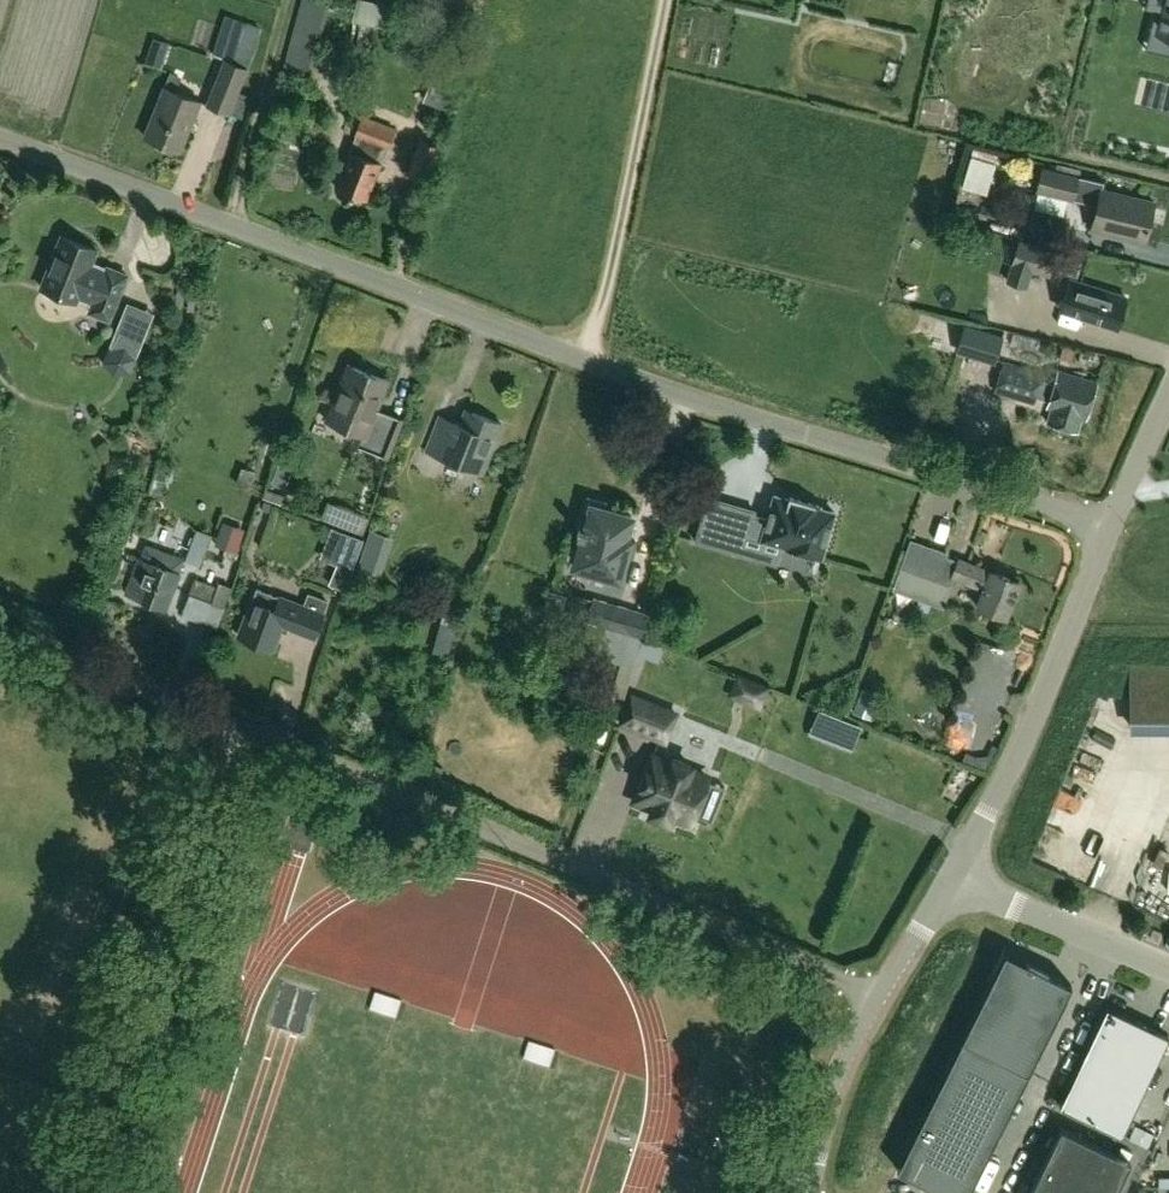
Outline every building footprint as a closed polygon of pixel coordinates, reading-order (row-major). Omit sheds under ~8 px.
[(307,84),(322,27),(344,31),(350,3),(335,0),(325,0),(324,4),(310,0),(302,0),(282,77),(307,84)] [(1159,31),(1168,34),(1168,0),(1167,0),(1159,31)] [(246,69),(262,29),(227,15),(212,55),(225,61),(206,105),(229,114),(247,69),(246,69)] [(164,88),(144,137),(161,143),(159,150),(171,155),(175,149),(180,151),(200,102),(164,88)] [(363,117),(335,188),(349,193),(348,195),(352,197),(353,194),(367,200),(381,164),(380,163),(385,149),(386,150),(394,129),(363,117)] [(419,137),(406,173),(429,181),(442,145),(419,137)] [(1036,191),(1073,200),(1079,176),(1042,167),(1036,191)] [(1096,206),(1091,230),(1107,234),(1108,231),(1144,240),(1154,202),(1101,189),(1103,182),(1079,176),(1073,200),(1096,206)] [(1031,217),(1036,196),(1021,193),(1016,213),(1031,217)] [(109,320),(127,275),(107,268),(105,273),(90,267),(96,250),(61,236),(41,288),(46,290),(49,297),(64,302),(70,300),(76,302),(78,295),(94,301),(89,312),(109,320)] [(1032,271),(1049,277),(1056,253),(1019,241),(1006,280),(1027,287),(1032,271)] [(1056,253),(1052,268),(1077,276),(1081,261),(1056,253)] [(1060,310),(1117,328),(1126,298),(1069,280),(1060,310)] [(143,336),(116,325),(107,347),(134,358),(143,336)] [(966,325),(958,351),(992,361),(1000,335),(966,325)] [(1058,358),(1070,362),(1074,349),(1062,345),(1058,358)] [(1043,374),(1004,362),(995,392),(1034,403),(1043,374)] [(348,365),(332,404),(347,410),(340,426),(365,436),(361,446),(354,443),(353,444),(388,457),(403,420),(401,419),(398,428),(382,422),(383,419),(374,415),(377,410),(388,380),(348,365)] [(1058,370),(1047,407),(1086,420),(1097,383),(1058,370)] [(427,452),(482,473),(501,424),(472,413),(466,427),(440,417),(427,452)] [(155,465),(151,478),(164,482),(168,469),(155,465)] [(761,539),(822,556),(834,512),(819,507),(820,505),(790,497),(789,499),(774,495),(767,519),(753,515),(755,510),(731,503),(723,532),(700,525),(696,540),(742,554),(748,533),(762,537),(761,539)] [(574,558),(574,559),(598,566),(596,572),(619,579),(622,570),(623,570),(624,568),(623,567),(630,541),(632,542),(632,540),(630,539),(630,540),(625,539),(632,516),(605,509),(606,505),(607,505),(607,503),(605,502),(605,503),(589,498),(590,497),(588,497),(587,499),(579,527),(577,533),(581,534),(574,558)] [(321,518),(362,534),(369,516),(329,501),(328,503),(321,518)] [(226,548),(235,551),(242,533),(223,526),(217,545),(226,548)] [(370,529),(361,556),(384,563),(392,536),(370,529)] [(211,537),(196,531),(185,560),(201,565),(211,537)] [(349,532),(328,583),(341,588),(361,537),(349,532)] [(911,541),(901,569),(938,582),(949,554),(911,541)] [(167,609),(180,573),(179,572),(184,559),(146,545),(140,558),(138,558),(125,594),(167,609)] [(983,590),(977,607),(1005,618),(1019,582),(991,571),(991,572),(959,559),(952,578),(983,590)] [(217,588),(195,580),(190,594),(224,607),(231,589),(219,585),(217,588)] [(323,614),(322,614),(326,603),(308,596),(304,607),(257,589),(239,637),(272,650),(282,625),(314,637),(323,614)] [(565,616),(565,614),(563,614),(568,595),(550,590),(545,608),(546,609),(542,623),(561,629),(565,616)] [(586,622),(642,638),(648,614),(593,599),(586,622)] [(436,638),(452,642),(461,607),(446,603),(436,638)] [(642,638),(586,622),(578,652),(619,663),(632,667),(642,638)] [(1168,725),(1168,666),(1129,666),(1130,725),(1168,725)] [(772,683),(736,670),(727,693),(762,706),(772,683)] [(878,697),(862,691),(854,714),(870,719),(878,697)] [(676,713),(627,696),(618,723),(666,740),(676,713)] [(862,719),(816,702),(809,728),(852,746),(862,719)] [(670,762),(652,755),(634,800),(653,807),(651,812),(670,819),(672,815),(690,822),(707,777),(689,770),(691,766),(672,758),(670,762)] [(1154,866),(1148,853),(1145,854),(1140,842),(1114,852),(1124,878),(1154,866)] [(1071,985),(1005,951),(898,1167),(950,1192),(968,1192),(1071,985)] [(324,1026),(333,984),(301,978),(293,1020),(324,1026)] [(392,987),(389,1005),(416,1010),(419,992),(392,987)] [(1106,1007),(1060,1105),(1121,1133),(1167,1035),(1106,1007)] [(547,1035),(542,1053),(569,1060),(574,1043),(547,1035)] [(1130,1160),(1060,1127),(1029,1192),(1114,1192),(1130,1160)]
